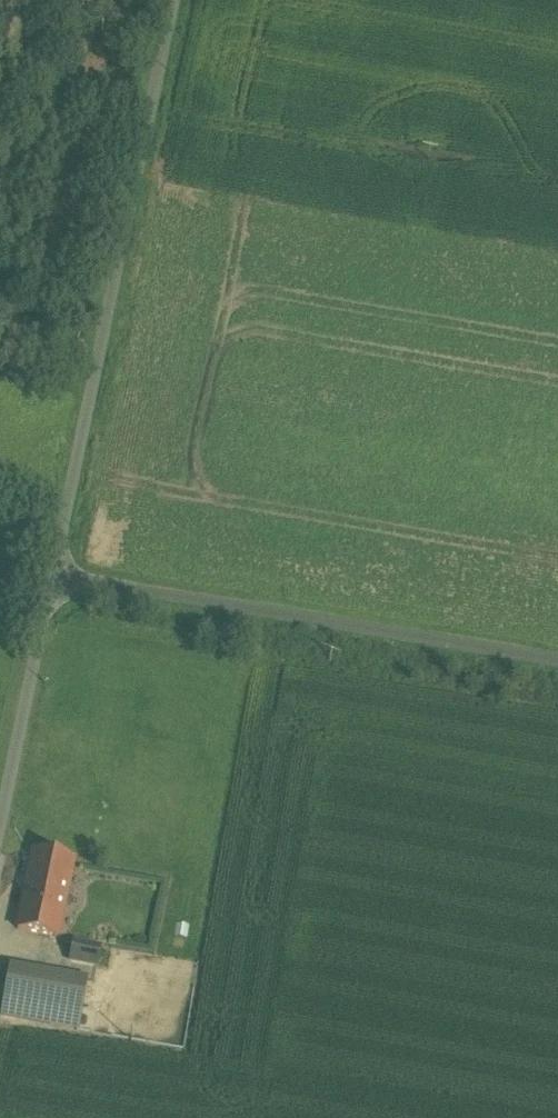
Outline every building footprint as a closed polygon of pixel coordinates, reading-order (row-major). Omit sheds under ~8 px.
[(74,862),(35,854),(18,932),(57,940),(74,862)] [(57,962),(93,968),(97,942),(61,936),(57,962)] [(58,976),(11,968),(2,1016),(49,1025),(58,976)]
